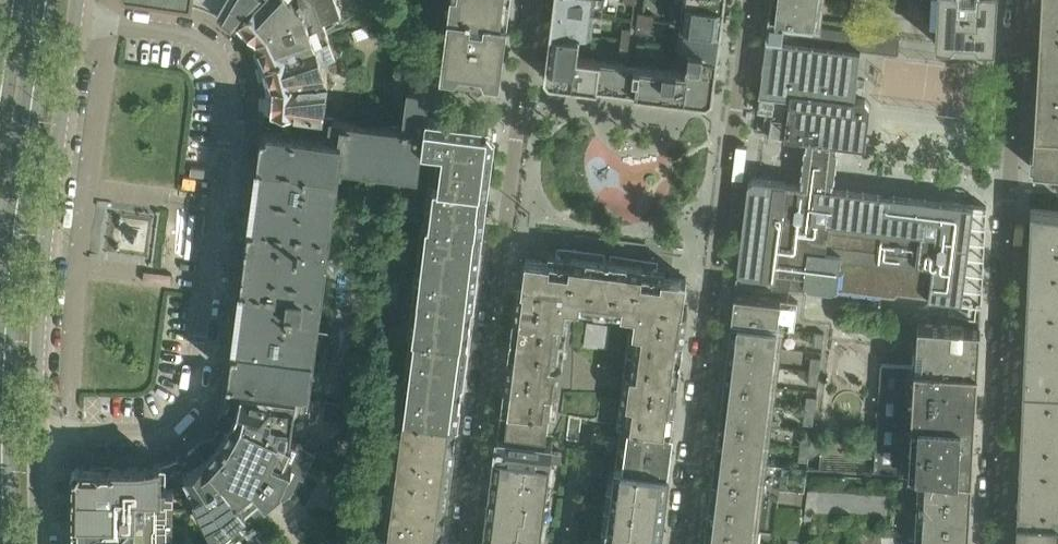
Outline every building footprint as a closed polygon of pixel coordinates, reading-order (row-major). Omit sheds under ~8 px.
[(225,0),(180,0),(194,2),(208,6),(219,11),(225,0)] [(258,0),(225,0),(219,11),(237,24),(258,0)] [(237,24),(247,36),(254,34),(260,43),(256,49),(261,61),(316,42),(309,24),(322,20),(323,22),(342,15),(337,0),(258,0),(237,24)] [(447,29),(441,29),(437,60),(443,61),(441,73),(501,81),(508,22),(502,21),(505,0),(451,0),(447,29)] [(725,0),(555,0),(545,76),(550,82),(707,101),(713,97),(725,0)] [(769,15),(816,21),(818,0),(771,0),(769,15)] [(860,20),(862,0),(853,0),(850,19),(860,20)] [(931,30),(937,30),(936,43),(996,46),(998,0),(932,0),(931,30)] [(1039,56),(1057,57),(1057,0),(1042,0),(1039,56)] [(329,38),(323,22),(322,20),(309,24),(316,42),(329,38)] [(900,36),(774,21),(772,38),(767,37),(767,38),(861,49),(898,53),(900,36)] [(316,42),(261,61),(266,78),(273,79),(274,84),(330,79),(323,60),(336,55),(329,38),(316,42)] [(987,206),(832,187),(837,143),(866,147),(871,105),(866,99),(854,98),(857,78),(858,78),(858,76),(857,76),(860,50),(861,50),(861,49),(767,38),(766,39),(767,39),(764,65),(763,65),(763,66),(764,66),(761,92),(760,92),(760,93),(760,94),(756,133),(809,140),(803,183),(754,177),(749,182),(738,269),(742,274),(774,278),(773,285),(797,288),(806,282),(809,286),(895,296),(899,293),(970,302),(969,310),(959,309),(956,307),(950,311),(949,316),(976,319),(978,303),(983,303),(987,206)] [(1039,56),(1035,132),(1057,134),(1057,57),(1039,56)] [(274,90),(267,93),(266,108),(325,116),(330,79),(274,84),(274,90)] [(311,385),(342,156),(401,164),(398,190),(399,190),(394,227),(409,229),(413,192),(417,192),(420,172),(418,172),(420,159),(423,140),(427,115),(430,91),(409,88),(403,127),(335,118),(333,134),(263,126),(258,159),(260,160),(252,219),(250,219),(242,282),(244,282),(236,342),(234,341),(230,374),(311,385)] [(489,123),(427,115),(423,140),(445,143),(442,162),(439,182),(487,188),(495,131),(489,123)] [(1035,132),(1033,168),(1057,170),(1057,134),(1035,132)] [(487,188),(439,182),(434,181),(425,241),(480,248),(487,188)] [(1032,208),(1030,259),(1057,260),(1057,211),(1032,208)] [(480,248),(425,241),(422,263),(420,263),(415,299),(472,307),(480,248)] [(572,254),(571,256),(571,263),(527,257),(523,287),(518,287),(500,429),(547,435),(553,391),(559,392),(563,364),(556,363),(562,319),(565,320),(567,309),(635,317),(634,328),(637,329),(631,373),(625,372),(621,400),(628,401),(625,423),(629,423),(672,429),(677,395),(688,309),(683,308),(687,278),(643,272),(644,264),(572,254)] [(401,281),(404,260),(390,258),(387,279),(401,281)] [(1030,259),(1027,323),(1057,324),(1057,260),(1030,259)] [(764,447),(778,328),(795,330),(799,301),(735,293),(715,460),(712,483),(704,543),(752,543),(753,529),(754,528),(764,447)] [(393,338),(398,301),(385,299),(379,337),(380,338),(378,355),(392,357),(395,339),(393,338)] [(467,347),(472,307),(415,299),(410,339),(414,340),(467,347)] [(589,321),(587,344),(610,346),(612,323),(589,321)] [(1027,323),(1024,389),(1057,390),(1057,324),(1027,323)] [(918,324),(916,366),(978,369),(980,346),(973,346),(974,327),(918,324)] [(825,333),(816,332),(814,346),(823,347),(825,333)] [(461,393),(465,366),(467,347),(414,340),(413,350),(403,349),(401,368),(411,369),(409,379),(408,386),(461,393)] [(809,385),(819,386),(822,358),(812,357),(809,385)] [(978,369),(916,366),(882,364),(881,391),(977,397),(978,369)] [(457,423),(461,393),(408,386),(404,416),(457,423)] [(301,398),(228,387),(226,398),(230,403),(227,409),(294,439),(295,431),(299,414),(303,413),(304,402),(301,398)] [(1024,389),(1021,455),(1057,456),(1057,390),(1024,389)] [(972,477),(975,426),(977,397),(881,391),(876,473),(926,475),(972,477)] [(804,424),(814,425),(817,397),(808,396),(804,424)] [(325,403),(323,421),(359,426),(361,408),(325,403)] [(302,443),(294,439),(227,409),(221,411),(218,418),(220,423),(222,425),(216,432),(284,486),(288,474),(300,479),(304,470),(294,465),(302,443)] [(457,423),(404,416),(401,439),(394,498),(447,504),(457,423)] [(570,416),(567,438),(580,439),(582,417),(570,416)] [(672,429),(629,423),(624,463),(670,469),(675,429),(672,429)] [(204,438),(197,444),(248,504),(263,492),(269,498),(284,486),(216,432),(212,438),(210,436),(204,438)] [(552,451),(553,441),(499,434),(496,454),(551,461),(565,463),(567,453),(552,451)] [(799,463),(809,464),(812,436),(803,435),(799,463)] [(188,458),(183,461),(201,500),(218,534),(251,507),(248,504),(197,444),(188,451),(188,458)] [(548,480),(551,461),(496,454),(494,473),(548,480)] [(166,500),(166,495),(201,500),(183,461),(180,455),(162,464),(150,466),(81,467),(75,473),(75,522),(146,520),(148,520),(149,500),(166,500)] [(1021,455),(1017,543),(1018,543),(1017,543),(1018,543),(1018,542),(1019,543),(1057,543),(1057,456),(1021,455)] [(670,469),(624,463),(624,464),(615,463),(606,543),(661,543),(670,469)] [(546,498),(548,480),(494,473),(491,491),(546,498)] [(972,477),(926,475),(923,542),(922,543),(969,543),(972,477)] [(543,518),(546,498),(491,491),(489,511),(543,518)] [(886,519),(887,497),(804,493),(802,519),(811,520),(811,516),(886,519)] [(394,498),(388,543),(442,543),(447,504),(394,498)] [(541,535),(543,518),(489,511),(487,528),(539,535),(541,535)] [(164,522),(147,523),(146,520),(75,522),(75,543),(165,543),(164,522)] [(539,535),(487,528),(485,543),(538,543),(539,535)] [(316,543),(334,543),(327,535),(316,543)]
